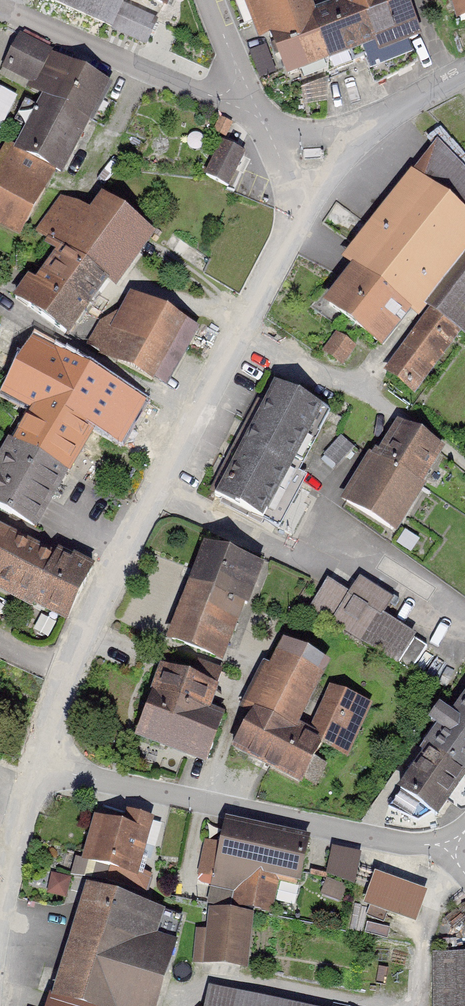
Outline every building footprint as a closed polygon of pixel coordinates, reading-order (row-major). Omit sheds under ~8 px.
[(143,47),(155,19),(126,7),(129,0),(34,0),(143,47)] [(168,12),(173,0),(139,0),(168,12)] [(271,91),(419,40),(406,0),(330,0),(333,9),(316,15),(311,0),(240,0),(271,91)] [(422,8),(449,1),(456,28),(464,25),(464,0),(420,0),(422,8)] [(115,89),(22,39),(6,69),(37,86),(32,94),(41,98),(14,148),(10,155),(53,178),(64,184),(115,89)] [(0,91),(0,134),(2,135),(20,101),(0,91)] [(352,269),(410,313),(421,321),(380,375),(416,402),(462,341),(464,343),(464,158),(435,136),(341,261),(352,269)] [(14,148),(7,144),(0,157),(0,228),(20,238),(53,178),(10,155),(14,148)] [(244,154),(223,144),(205,182),(227,192),(244,154)] [(119,297),(157,238),(101,201),(91,217),(60,197),(35,235),(48,244),(44,249),(57,257),(40,284),(30,277),(15,301),(74,339),(107,289),(119,297)] [(410,313),(352,269),(324,306),(381,351),(410,313)] [(87,344),(168,387),(199,330),(131,294),(118,318),(99,322),(87,344)] [(26,411),(91,446),(97,435),(127,452),(153,404),(3,323),(0,328),(0,355),(22,367),(4,399),(26,411)] [(357,349),(334,337),(322,357),(345,370),(357,349)] [(274,386),(215,502),(264,526),(323,411),(274,386)] [(26,411),(0,464),(0,507),(46,531),(91,446),(26,411)] [(444,454),(399,426),(351,503),(396,531),(444,454)] [(66,626),(92,571),(0,528),(0,595),(66,626)] [(263,569),(207,547),(170,643),(225,665),(263,569)] [(352,594),(329,582),(308,615),(397,667),(416,637),(383,618),(394,601),(363,581),(352,594)] [(333,668),(286,642),(249,710),(257,715),(234,750),(303,792),(323,748),(312,734),(304,730),(333,668)] [(162,669),(139,743),(207,767),(224,716),(214,713),(220,693),(162,669)] [(372,708),(330,690),(312,734),(323,748),(347,761),(372,708)] [(437,817),(464,777),(464,699),(453,717),(440,708),(430,721),(439,728),(423,750),(428,754),(390,807),(417,820),(431,813),(437,817)] [(96,822),(84,865),(138,880),(154,823),(127,815),(123,830),(96,822)] [(312,841),(227,823),(214,886),(238,891),(234,908),(272,916),(279,886),(302,891),(312,841)] [(348,878),(358,880),(364,851),(333,843),(322,893),(343,898),(348,878)] [(71,880),(49,874),(43,896),(66,902),(71,880)] [(378,877),(367,907),(416,926),(427,897),(378,877)] [(52,1005),(160,1005),(177,948),(158,942),(167,913),(88,889),(52,1005)] [(252,916),(210,914),(207,933),(196,931),(193,967),(249,971),(252,916)] [(432,1005),(464,1005),(464,957),(432,957),(432,1005)] [(211,990),(207,1005),(289,1005),(211,990)]
